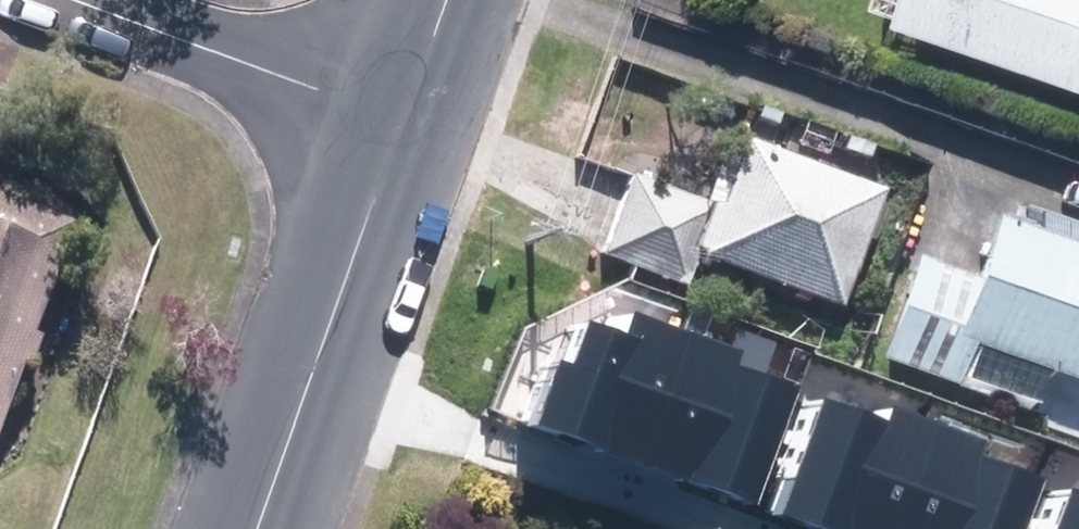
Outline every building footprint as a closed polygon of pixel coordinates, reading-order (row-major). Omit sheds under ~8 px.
[(918,17),(1078,65),(1078,0),(923,0),(918,17)] [(889,188),(743,135),(716,210),(633,180),(608,249),(684,276),(694,246),(848,301),(889,188)] [(0,189),(0,447),(12,451),(97,225),(0,189)] [(997,219),(963,337),(1078,370),(1078,242),(997,219)] [(562,360),(538,424),(760,504),(803,385),(743,364),(747,352),(635,312),(627,335),(591,322),(575,365),(562,360)] [(822,528),(1030,528),(1048,477),(985,455),(989,441),(893,407),(889,420),(827,399),(784,516),(822,528)] [(1077,487),(1062,528),(1078,528),(1078,488),(1077,487)]
